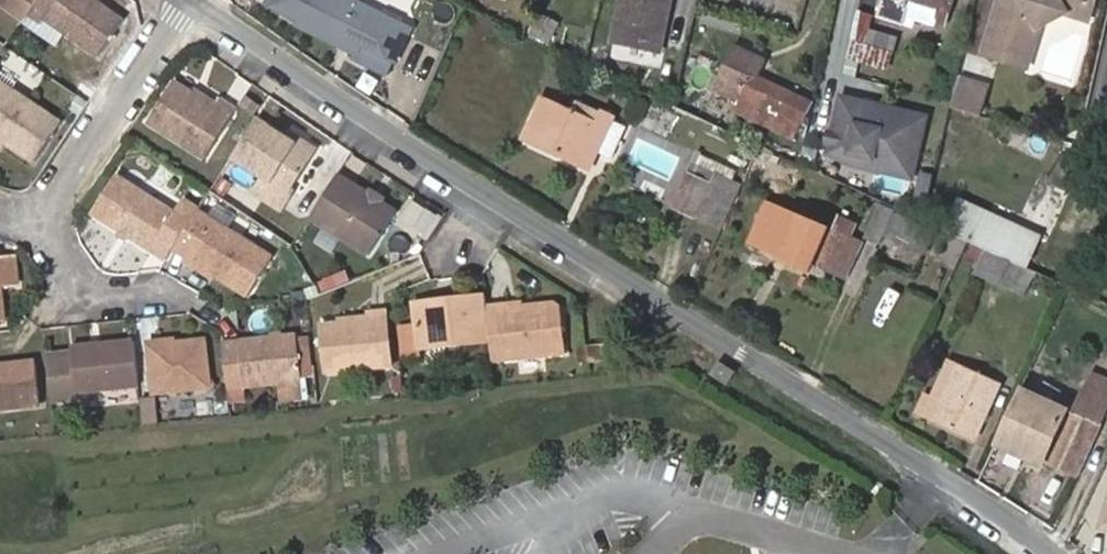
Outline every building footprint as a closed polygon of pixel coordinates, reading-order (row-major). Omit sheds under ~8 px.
[(17,19),(19,16),(30,0),(0,0),(0,7),(17,19)] [(19,16),(33,24),(36,21),(55,35),(90,57),(114,21),(85,0),(30,0),(19,16)] [(353,0),(268,0),(301,17),(298,23),(338,42),(339,40),(356,48),(360,40),(394,57),(409,27),(353,0)] [(611,42),(657,52),(669,0),(620,0),(611,42)] [(877,18),(900,25),(907,5),(937,15),(933,26),(941,29),(951,0),(883,0),(877,18)] [(1026,67),(1037,28),(1066,13),(1090,20),(1094,0),(996,0),(995,1),(1000,2),(985,57),(1026,67)] [(870,16),(856,12),(849,41),(876,50),(881,34),(866,29),(870,16)] [(552,45),(563,24),(541,13),(530,34),(552,45)] [(36,21),(33,24),(31,28),(51,41),(55,35),(36,21)] [(749,77),(759,81),(767,64),(735,49),(715,92),(737,102),(749,77)] [(987,118),(995,84),(963,76),(954,110),(987,118)] [(759,81),(749,77),(737,102),(733,111),(792,138),(809,105),(759,81)] [(208,108),(167,82),(142,122),(199,160),(230,112),(214,100),(208,108)] [(30,162),(55,125),(0,88),(0,142),(30,162)] [(610,118),(576,102),(569,114),(542,101),(524,137),(587,167),(596,147),(610,118)] [(922,118),(838,101),(831,134),(827,137),(826,143),(828,145),(828,154),(849,159),(851,149),(899,160),(915,149),(922,118)] [(679,117),(650,105),(641,126),(671,138),(679,117)] [(251,117),(226,157),(255,176),(245,191),(276,211),(287,195),(284,193),(308,155),(278,136),(251,117)] [(610,118),(596,147),(611,155),(625,125),(610,118)] [(721,129),(731,133),(735,121),(727,118),(721,129)] [(278,136),(308,155),(312,149),(283,129),(278,136)] [(780,155),(793,161),(797,152),(784,146),(780,155)] [(899,160),(851,149),(849,159),(909,173),(915,149),(899,160)] [(707,223),(725,180),(693,165),(673,208),(707,223)] [(84,212),(160,261),(168,247),(192,209),(193,208),(176,198),(167,213),(109,175),(84,212)] [(330,176),(302,219),(360,256),(387,214),(371,202),(367,210),(341,195),(346,186),(330,176)] [(218,197),(226,184),(215,178),(207,190),(218,197)] [(707,223),(721,230),(740,186),(725,180),(707,223)] [(362,197),(346,186),(341,195),(367,210),(371,202),(375,198),(365,192),(362,197)] [(831,231),(764,203),(747,240),(811,268),(813,262),(845,276),(858,242),(848,237),(854,224),(837,217),(831,231)] [(961,203),(947,232),(966,241),(986,250),(1012,262),(1023,267),(1027,269),(1041,239),(961,203)] [(895,214),(878,207),(864,239),(878,245),(882,236),(920,253),(930,232),(894,216),(895,214)] [(266,257),(192,209),(168,247),(242,294),(266,257)] [(656,218),(645,213),(638,227),(648,232),(656,218)] [(975,275),(1000,286),(1012,262),(986,250),(975,275)] [(12,284),(10,257),(0,258),(0,285),(12,284)] [(1012,291),(1023,267),(1012,262),(1000,286),(1012,291)] [(392,326),(395,356),(410,355),(409,348),(483,340),(479,305),(478,296),(450,299),(450,306),(405,311),(407,325),(392,326)] [(450,306),(450,299),(405,305),(405,311),(450,306)] [(483,340),(485,358),(557,352),(554,313),(544,306),(513,309),(497,310),(497,304),(479,305),(483,340)] [(376,306),(359,309),(359,315),(311,321),(317,368),(382,360),(376,306)] [(289,336),(232,341),(236,386),(294,380),(289,336)] [(68,389),(131,383),(126,337),(65,343),(68,389)] [(197,339),(140,343),(145,392),(202,387),(197,339)] [(592,362),(610,361),(608,344),(590,346),(592,362)] [(946,399),(962,366),(949,360),(934,393),(946,399)] [(0,372),(0,407),(32,404),(28,364),(6,366),(7,371),(0,372)] [(733,374),(718,364),(711,375),(727,384),(733,374)] [(998,383),(962,366),(946,399),(934,393),(926,391),(916,413),(971,438),(998,383)] [(1021,389),(996,443),(1044,464),(1045,461),(1076,476),(1106,410),(1106,395),(1087,386),(1074,413),(1021,389)] [(146,399),(132,400),(135,426),(149,424),(146,399)]
